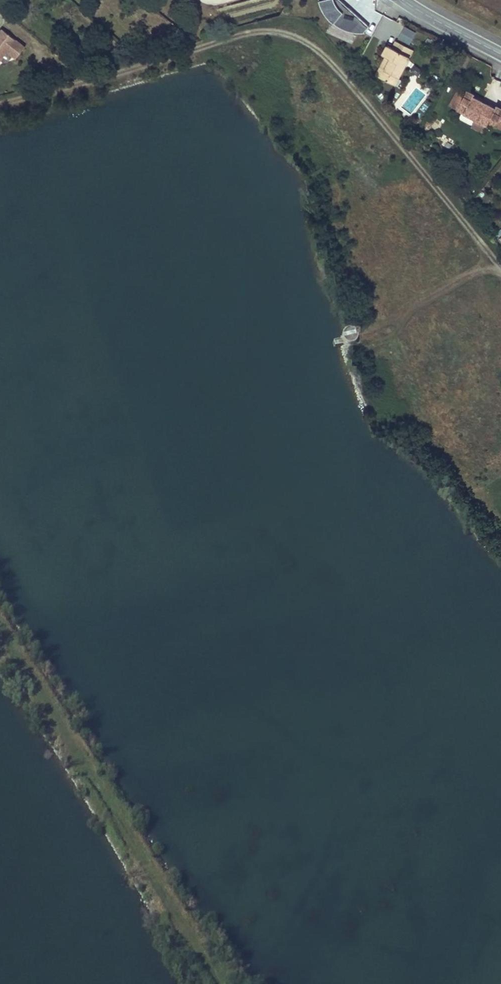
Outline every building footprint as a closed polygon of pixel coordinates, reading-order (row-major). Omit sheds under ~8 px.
[(365,33),(369,26),(341,0),(319,0),(320,5),(328,16),(336,24),(344,30),(356,33),(365,33)] [(410,44),(416,32),(405,27),(399,39),(410,44)] [(24,50),(2,31),(0,33),(0,61),(6,53),(12,58),(15,61),(24,50)] [(392,59),(383,78),(397,85),(413,49),(395,41),(392,48),(388,58),(392,59)] [(388,58),(392,48),(388,45),(383,56),(386,57),(388,58)] [(12,58),(6,53),(0,61),(0,62),(3,65),(7,63),(12,58)] [(378,76),(383,78),(392,59),(388,58),(386,57),(378,76)] [(468,105),(473,97),(474,94),(467,90),(457,111),(464,114),(468,105)] [(473,97),(468,105),(464,114),(476,120),(488,126),(489,123),(496,127),(500,118),(500,117),(500,108),(497,106),(496,109),(473,97)] [(484,133),(488,126),(476,120),(472,126),(484,133)]
